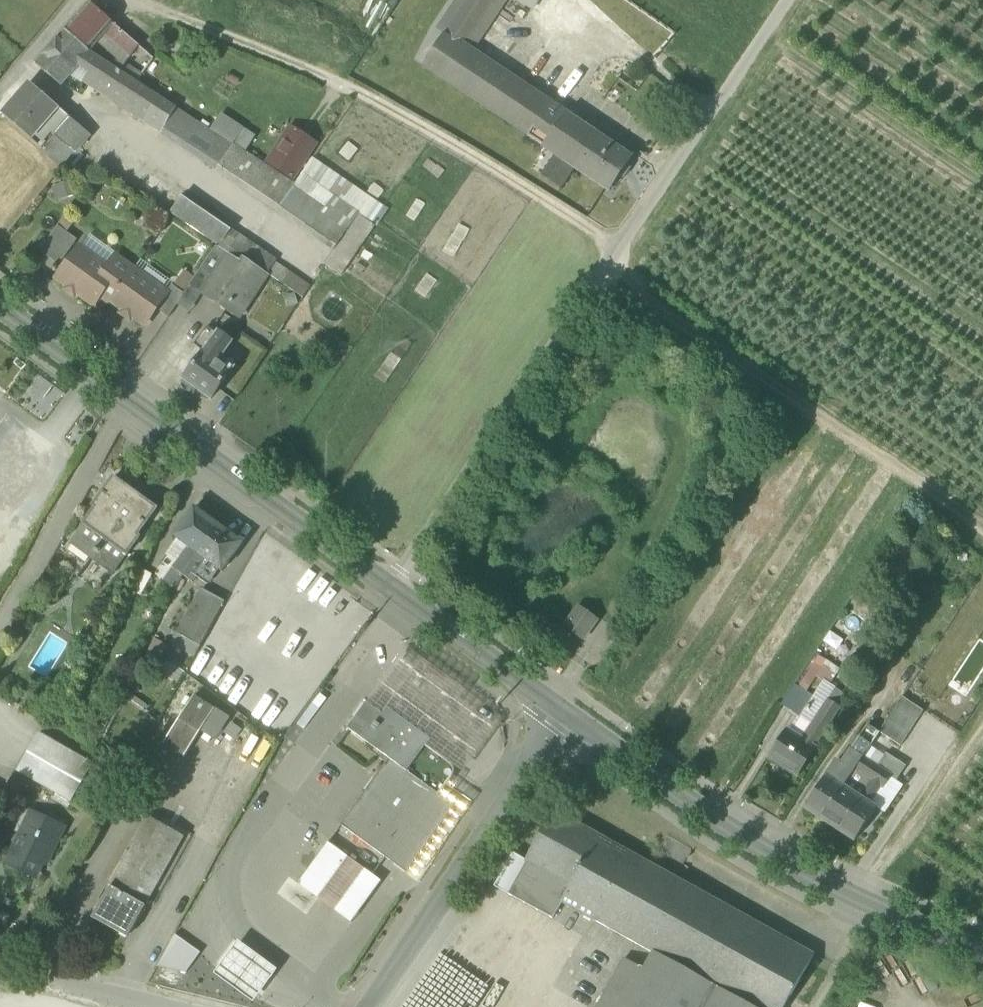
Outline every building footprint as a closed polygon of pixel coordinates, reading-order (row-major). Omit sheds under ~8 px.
[(444,36),(468,0),(458,0),(437,31),(444,36)] [(465,50),(467,48),(499,0),(468,0),(444,36),(465,50)] [(467,48),(474,52),(509,0),(499,0),(467,48)] [(529,9),(535,0),(516,0),(529,9)] [(90,5),(66,33),(90,54),(98,45),(105,37),(114,26),(90,5)] [(105,37),(131,59),(140,49),(114,26),(105,37)] [(140,113),(153,95),(137,85),(112,69),(90,54),(66,33),(65,33),(36,67),(62,89),(72,77),(80,68),(92,76),(89,80),(137,111),(140,113)] [(548,105),(465,50),(444,36),(423,68),(527,137),(548,105)] [(125,66),(131,59),(105,37),(98,45),(117,61),(125,66)] [(112,69),(137,85),(142,77),(125,66),(117,61),(112,69)] [(92,76),(80,68),(72,77),(83,85),(87,78),(89,80),(92,76)] [(334,253),(337,248),(279,208),(222,169),(165,131),(163,135),(134,116),(137,111),(89,80),(87,78),(83,85),(162,136),(161,137),(220,175),(334,253)] [(4,118),(30,141),(58,109),(32,86),(4,118)] [(140,113),(137,111),(134,116),(163,135),(165,131),(168,125),(177,110),(153,95),(140,113)] [(527,137),(544,149),(566,115),(568,116),(569,115),(550,102),(548,105),(527,137)] [(71,120),(58,109),(30,141),(43,152),(55,138),(71,120)] [(177,110),(168,125),(178,132),(187,118),(177,110)] [(576,170),(610,193),(632,160),(598,137),(597,138),(588,131),(588,130),(577,123),(577,124),(567,118),(568,116),(566,115),(544,149),(545,150),(547,146),(577,167),(576,170)] [(211,133),(187,118),(178,132),(168,125),(165,131),(222,169),(233,148),(211,133)] [(220,119),(211,133),(233,148),(243,154),(253,140),(220,119)] [(71,120),(55,138),(75,156),(91,137),(71,120)] [(292,130),(269,164),(292,179),(315,146),(292,130)] [(63,169),(75,156),(55,138),(43,152),(63,169)] [(349,144),(339,156),(349,164),(359,152),(349,144)] [(547,146),(545,150),(555,156),(576,170),(577,167),(547,146)] [(243,154),(233,148),(222,169),(279,208),(294,187),(243,154)] [(576,170),(555,156),(541,178),(562,192),(576,170)] [(313,160),(301,177),(359,217),(371,225),(384,207),(313,160)] [(444,172),(429,161),(423,169),(438,181),(444,172)] [(295,187),(294,187),(279,208),(337,248),(359,217),(301,177),(295,187)] [(76,182),(52,189),(57,204),(81,196),(76,182)] [(217,247),(220,249),(231,233),(181,197),(170,214),(217,247)] [(417,201),(406,218),(415,223),(426,207),(417,201)] [(371,225),(359,217),(337,248),(334,253),(325,266),(341,277),(375,228),(371,225)] [(459,225),(442,253),(453,260),(470,231),(459,225)] [(40,253),(60,267),(78,242),(58,228),(40,253)] [(245,261),(268,276),(275,266),(277,263),(255,249),(231,233),(220,249),(242,265),(245,261)] [(88,238),(80,249),(109,269),(116,258),(88,238)] [(202,296),(239,320),(268,277),(268,276),(245,261),(242,265),(220,249),(217,247),(195,279),(190,288),(202,296)] [(112,303),(146,327),(157,311),(168,295),(167,295),(135,271),(116,258),(109,269),(80,249),(57,281),(94,307),(100,299),(107,304),(112,303)] [(142,262),(135,271),(167,295),(173,287),(174,285),(142,262)] [(310,289),(275,266),(268,276),(268,277),(303,300),(310,289)] [(185,272),(174,288),(184,295),(190,288),(195,279),(185,272)] [(427,275),(415,292),(425,300),(437,282),(427,275)] [(157,311),(169,319),(178,307),(185,296),(184,295),(174,288),(173,287),(167,295),(168,295),(157,311)] [(202,296),(190,288),(184,295),(185,296),(178,307),(190,315),(202,296)] [(317,312),(337,329),(355,307),(334,291),(317,312)] [(205,355),(206,355),(219,337),(208,329),(194,347),(205,355)] [(220,335),(219,337),(206,355),(218,364),(221,360),(232,344),(220,335)] [(393,356),(401,362),(413,345),(404,340),(393,356)] [(391,354),(374,379),(385,386),(401,362),(393,356),(391,354)] [(199,392),(212,401),(235,370),(221,360),(218,364),(206,355),(205,355),(186,382),(190,385),(190,388),(196,392),(199,392)] [(86,526),(107,541),(118,525),(116,523),(135,498),(126,491),(128,489),(115,480),(94,508),(97,510),(86,526)] [(143,503),(135,498),(116,523),(118,525),(107,541),(129,556),(141,539),(138,537),(158,510),(144,500),(143,503)] [(174,570),(183,578),(219,527),(196,511),(175,540),(179,543),(169,557),(179,564),(174,570)] [(92,562),(107,541),(86,526),(71,547),(92,562)] [(243,545),(219,527),(183,578),(193,584),(198,578),(207,584),(217,570),(222,574),(243,545)] [(129,556),(107,541),(92,562),(113,577),(129,556)] [(132,593),(145,600),(158,577),(145,570),(132,593)] [(165,584),(176,592),(183,578),(174,570),(165,584)] [(179,637),(201,649),(225,605),(203,593),(179,637)] [(565,630),(582,642),(598,621),(580,608),(565,630)] [(416,670),(401,659),(367,705),(383,717),(388,710),(431,742),(426,748),(452,767),(464,775),(497,729),(460,703),(467,694),(422,661),(416,670)] [(781,706),(801,720),(814,700),(794,687),(781,706)] [(882,729),(905,744),(928,708),(905,694),(882,729)] [(164,746),(184,759),(201,733),(214,711),(194,698),(164,746)] [(367,705),(348,731),(390,761),(407,774),(426,748),(431,742),(388,710),(383,717),(367,705)] [(829,726),(836,731),(845,719),(825,706),(817,719),(829,726)] [(230,721),(214,711),(201,733),(216,743),(230,721)] [(771,760),(796,777),(829,726),(817,719),(802,742),(788,733),(771,760)] [(863,736),(874,743),(882,729),(872,723),(863,736)] [(17,773),(71,804),(93,766),(39,735),(17,773)] [(851,751),(864,758),(871,747),(859,740),(851,751)] [(82,754),(90,759),(95,751),(86,746),(82,754)] [(390,761),(342,827),(364,844),(392,864),(441,796),(453,779),(453,778),(454,778),(455,775),(455,772),(454,770),(453,768),(452,767),(426,748),(407,774),(390,761)] [(805,810),(821,821),(843,788),(854,772),(864,758),(851,751),(843,764),(845,765),(834,782),(826,777),(805,810)] [(891,777),(864,758),(854,772),(868,781),(881,789),(883,790),(891,777)] [(408,874),(416,880),(472,804),(454,792),(460,783),(453,778),(453,779),(441,796),(392,864),(407,875),(408,874)] [(859,799),(843,788),(821,821),(855,843),(876,810),(874,808),(876,805),(872,802),(881,789),(868,781),(859,795),(861,796),(859,799)] [(6,867),(33,880),(42,862),(37,859),(43,846),(54,851),(65,828),(32,813),(6,867)] [(654,955),(747,1006),(787,1006),(814,958),(553,813),(526,862),(527,863),(570,887),(561,904),(562,904),(619,936),(654,955)] [(111,889),(146,908),(185,839),(150,819),(111,889)] [(351,924),(382,883),(329,845),(299,886),(351,924)] [(527,863),(526,862),(513,855),(495,889),(509,897),(527,863)] [(553,921),(562,904),(561,904),(570,887),(527,863),(509,897),(553,921)] [(95,917),(130,937),(146,908),(111,889),(95,917)] [(128,940),(130,937),(95,917),(93,921),(128,940)] [(175,937),(158,968),(187,974),(200,955),(175,937)] [(278,972),(239,943),(215,976),(254,1004),(278,972)] [(654,955),(645,973),(625,962),(600,1006),(747,1006),(654,955)]
